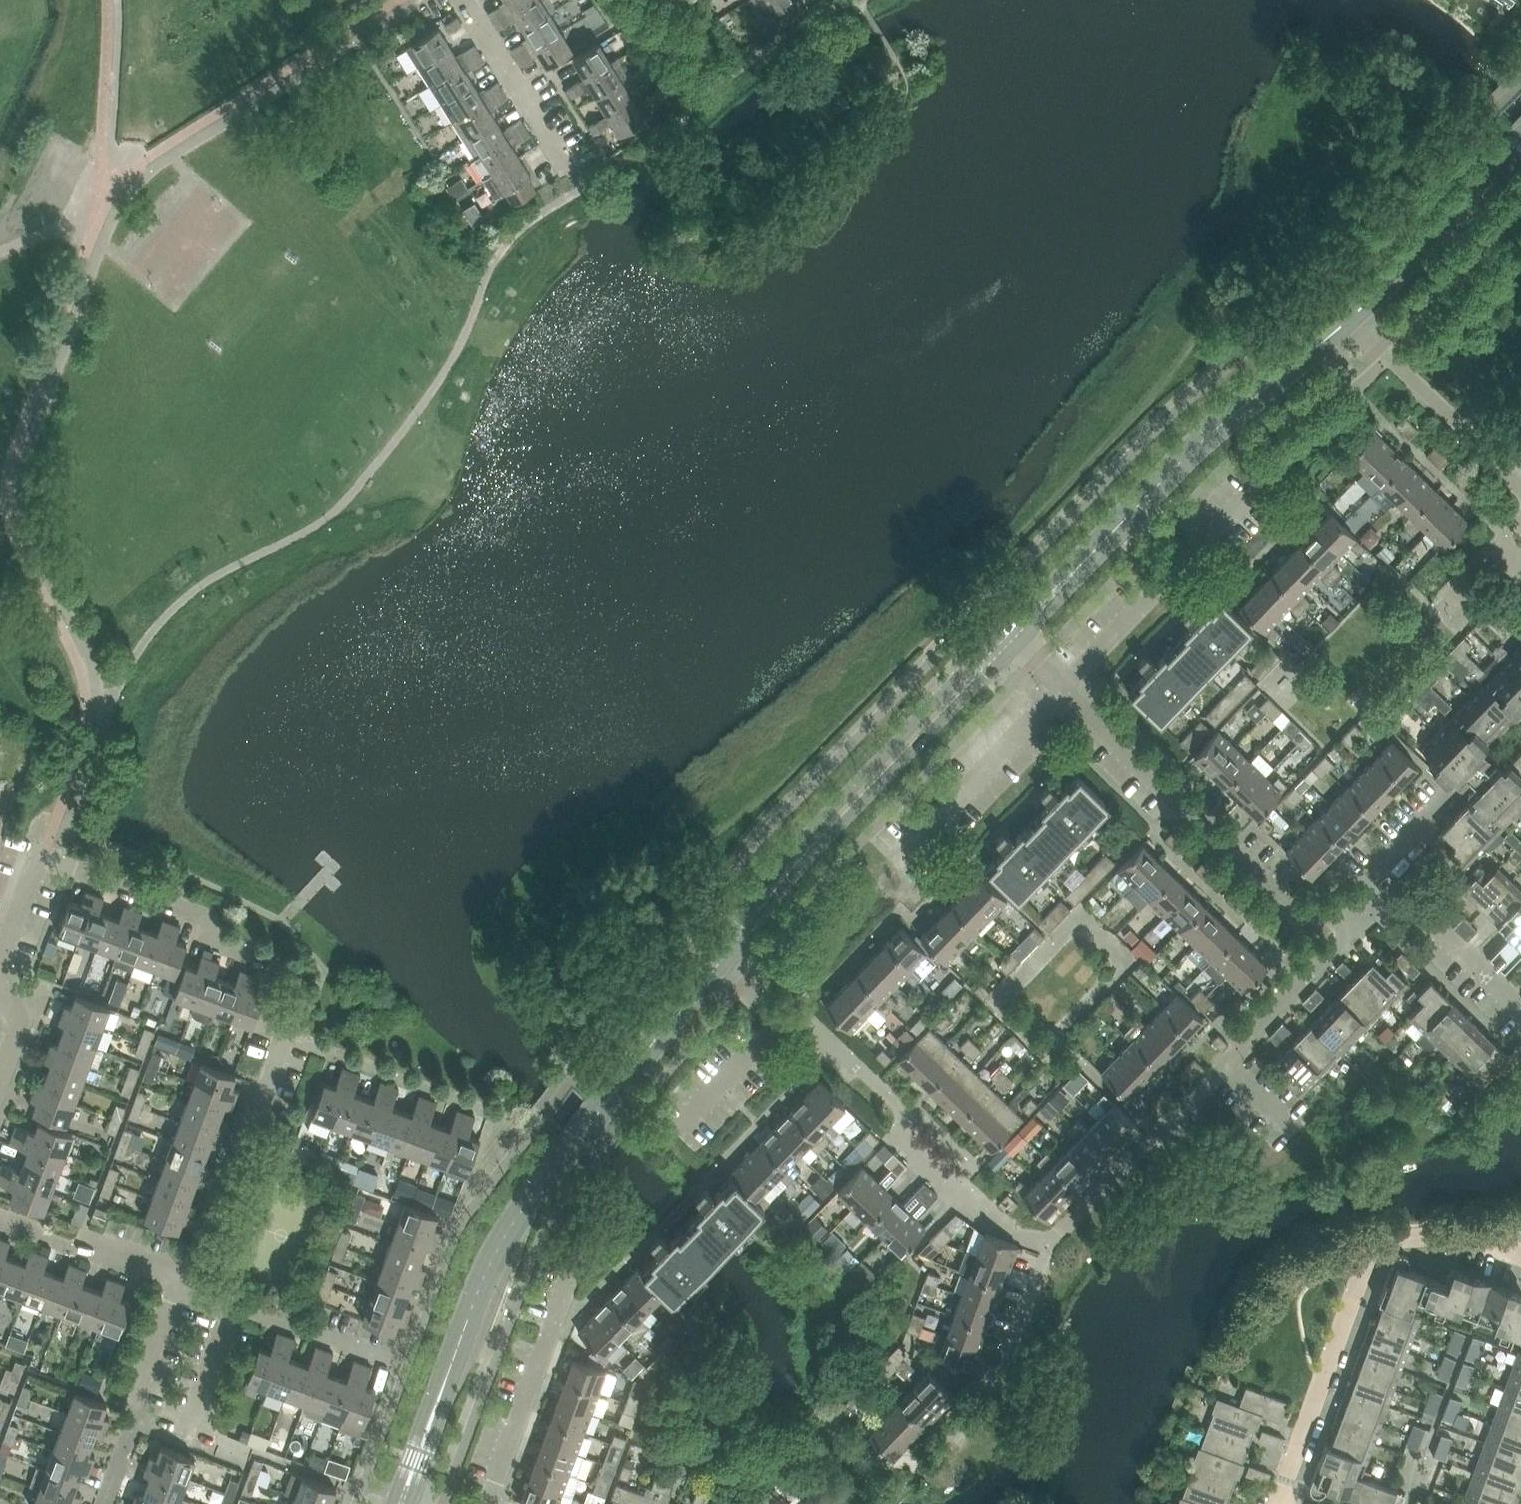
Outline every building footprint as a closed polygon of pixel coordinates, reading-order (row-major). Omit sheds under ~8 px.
[(493,22),(528,0),(505,0),(507,3),(489,15),(493,22)] [(523,28),(549,12),(555,9),(550,0),(528,0),(493,22),(498,29),(516,18),(523,28)] [(764,16),(770,12),(777,23),(792,14),(786,3),(791,0),(753,0),(764,16)] [(523,28),(535,47),(560,31),(549,12),(523,28)] [(445,25),(449,32),(461,24),(457,17),(445,25)] [(406,48),(418,67),(450,47),(438,28),(412,44),(406,48)] [(560,31),(535,47),(516,58),(521,66),(539,54),(547,66),(572,50),(560,31)] [(573,59),(585,78),(611,62),(599,43),(573,59)] [(418,67),(429,85),(480,54),(475,46),(457,58),(450,47),(418,67)] [(429,85),(441,103),(473,83),(466,72),(484,61),(480,54),(429,85)] [(591,88),(596,97),(629,76),(617,58),(611,62),(585,78),(579,82),(583,90),(587,90),(591,88)] [(596,97),(608,115),(640,95),(629,76),(596,97)] [(583,90),(579,82),(567,90),(571,97),(583,90)] [(441,103),(452,122),(484,102),(473,83),(441,103)] [(486,90),(491,98),(503,90),(498,83),(486,90)] [(503,90),(491,98),(495,105),(507,98),(503,90)] [(640,95),(608,115),(589,127),(594,134),(612,122),(620,134),(622,133),(629,144),(651,130),(644,119),(646,118),(645,117),(651,113),(640,95)] [(452,122),(464,140),(496,120),(490,111),(494,109),(495,105),(491,98),(484,102),(452,122)] [(475,158),(481,154),(526,127),(521,120),(503,131),(496,120),(464,140),(475,158)] [(481,154),(493,173),(519,157),(512,146),(530,134),(526,127),(481,154)] [(519,157),(493,173),(505,192),(531,176),(519,157)] [(1395,425),(1402,432),(1411,423),(1404,416),(1395,425)] [(1402,432),(1409,439),(1418,429),(1411,423),(1402,432)] [(1349,455),(1365,470),(1389,445),(1373,430),(1349,455)] [(1405,460),(1389,445),(1365,470),(1380,486),(1405,460)] [(1426,455),(1433,462),(1442,453),(1435,446),(1426,455)] [(1442,453),(1433,462),(1440,469),(1449,459),(1442,453)] [(1405,460),(1380,486),(1396,501),(1420,476),(1405,460)] [(1396,501),(1411,516),(1436,490),(1420,476),(1396,501)] [(1457,486),(1464,492),(1473,483),(1466,476),(1457,486)] [(1464,492),(1471,499),(1480,489),(1473,483),(1464,492)] [(1411,516),(1427,531),(1451,506),(1436,490),(1411,516)] [(1451,506),(1427,531),(1443,546),(1467,521),(1451,506)] [(1330,513),(1315,529),(1340,554),(1348,545),(1358,554),(1365,547),(1355,538),(1330,513)] [(1315,529),(1300,545),(1334,578),(1341,571),(1331,562),(1340,554),(1315,529)] [(1300,545),(1285,560),(1310,585),(1318,576),(1328,585),(1334,578),(1300,545)] [(1310,585),(1285,560),(1270,576),(1304,609),(1311,602),(1301,593),(1310,585)] [(1304,609),(1270,576),(1255,591),(1280,616),(1288,607),(1298,616),(1304,609)] [(1280,616),(1255,591),(1239,607),(1264,632),(1265,631),(1274,640),(1281,633),(1271,624),(1280,616)] [(1174,645),(1206,676),(1252,629),(1219,598),(1201,617),(1191,608),(1183,617),(1192,626),(1174,645)] [(1491,610),(1484,617),(1495,627),(1502,620),(1491,610)] [(1464,637),(1459,643),(1466,650),(1471,644),(1464,637)] [(1459,643),(1454,648),(1461,655),(1464,652),(1466,650),(1459,643)] [(1160,723),(1206,676),(1174,645),(1155,664),(1146,655),(1139,663),(1147,672),(1128,692),(1160,723)] [(1250,670),(1260,679),(1281,657),(1271,648),(1250,670)] [(1454,648),(1448,654),(1455,661),(1457,659),(1461,655),(1454,648)] [(1513,713),(1519,706),(1520,708),(1520,652),(1518,649),(1490,677),(1507,693),(1500,700),(1513,713)] [(1461,655),(1457,659),(1468,669),(1475,661),(1464,652),(1461,655)] [(1448,654),(1443,659),(1450,666),(1455,661),(1448,654)] [(1485,671),(1475,661),(1468,669),(1478,679),(1485,671)] [(1431,672),(1425,677),(1433,684),(1438,679),(1431,672)] [(1205,716),(1215,726),(1256,683),(1246,674),(1205,716)] [(1425,677),(1420,683),(1427,690),(1431,686),(1433,684),(1425,677)] [(1470,698),(1500,726),(1513,713),(1500,700),(1507,693),(1490,677),(1470,698)] [(1420,683),(1415,688),(1422,695),(1424,693),(1427,690),(1420,683)] [(1427,690),(1424,693),(1434,703),(1441,696),(1431,686),(1427,690)] [(1415,688),(1410,693),(1417,700),(1422,695),(1415,688)] [(1434,703),(1424,693),(1422,695),(1417,700),(1427,710),(1434,703)] [(1441,696),(1434,703),(1444,713),(1451,706),(1441,696)] [(1259,707),(1266,714),(1275,704),(1268,697),(1259,707)] [(1470,698),(1450,719),(1467,734),(1473,727),(1486,740),(1500,726),(1470,698)] [(1275,704),(1266,714),(1272,720),(1282,711),(1275,704)] [(1383,721),(1393,731),(1400,724),(1390,714),(1383,721)] [(1504,825),(1520,807),(1520,787),(1515,781),(1520,775),(1520,774),(1509,762),(1503,768),(1495,761),(1488,767),(1484,763),(1481,761),(1488,754),(1480,746),(1486,740),(1473,727),(1467,734),(1450,719),(1423,747),(1438,762),(1432,769),(1446,782),(1452,775),(1460,783),(1467,775),(1469,778),(1474,782),(1467,789),(1475,797),(1469,803),(1482,816),(1488,809),(1504,825)] [(1180,742),(1190,751),(1211,730),(1201,721),(1180,742)] [(1348,731),(1358,740),(1364,733),(1355,724),(1348,731)] [(1290,737),(1297,744),(1306,734),(1299,727),(1290,737)] [(1234,746),(1218,731),(1194,756),(1210,771),(1234,746)] [(1358,740),(1348,731),(1342,738),(1351,747),(1358,740)] [(1306,734),(1297,744),(1304,750),(1313,741),(1306,734)] [(1392,742),(1376,758),(1401,782),(1417,766),(1392,742)] [(1249,761),(1234,746),(1210,771),(1225,786),(1249,761)] [(1509,762),(1520,774),(1520,749),(1509,762)] [(1318,762),(1328,771),(1334,764),(1325,755),(1318,762)] [(1376,758),(1361,774),(1386,798),(1401,782),(1376,758)] [(1265,776),(1249,761),(1225,786),(1241,801),(1265,776)] [(1328,771),(1318,762),(1312,769),(1321,778),(1328,771)] [(1361,774),(1346,789),(1371,813),(1386,798),(1361,774)] [(1109,806),(1077,775),(1058,794),(1049,786),(1040,794),(1049,803),(1031,822),(1063,853),(1109,806)] [(1281,792),(1265,776),(1241,801),(1257,817),(1281,792)] [(1288,793),(1298,802),(1304,795),(1295,786),(1288,793)] [(1346,789),(1331,805),(1356,829),(1371,813),(1346,789)] [(1298,802),(1288,793),(1282,800),(1291,809),(1298,802)] [(1469,803),(1455,817),(1485,845),(1504,825),(1488,809),(1482,816),(1469,803)] [(1356,829),(1331,805),(1316,820),(1341,844),(1356,829)] [(1258,824),(1267,834),(1274,827),(1265,817),(1258,824)] [(1485,845),(1455,817),(1441,831),(1454,844),(1447,851),(1464,867),(1485,845)] [(1341,844),(1316,820),(1301,836),(1326,860),(1341,844)] [(1063,853),(1031,822),(1013,841),(1004,832),(995,841),(1004,850),(986,869),(1018,901),(1063,853)] [(1110,849),(1120,859),(1141,837),(1131,828),(1110,849)] [(1164,840),(1171,847),(1180,837),(1173,830),(1164,840)] [(1520,854),(1520,840),(1510,830),(1503,837),(1520,854)] [(1326,860),(1301,836),(1286,852),(1311,876),(1326,860)] [(1171,847),(1178,853),(1187,844),(1180,837),(1171,847)] [(1142,844),(1117,870),(1118,870),(1109,878),(1125,893),(1133,885),(1158,860),(1142,844)] [(1065,896),(1075,905),(1115,863),(1106,854),(1065,896)] [(1148,900),(1149,900),(1173,875),(1158,860),(1133,885),(1125,894),(1140,908),(1148,900)] [(1195,870),(1202,877),(1211,867),(1204,861),(1195,870)] [(1211,867),(1202,877),(1208,884),(1218,874),(1211,867)] [(1483,910),(1512,881),(1497,867),(1482,882),(1475,875),(1462,889),(1483,910)] [(967,891),(991,916),(1007,900),(982,875),(967,891)] [(1149,900),(1164,915),(1189,890),(1173,875),(1149,900)] [(1504,930),(1517,917),(1510,910),(1520,898),(1520,890),(1512,881),(1483,910),(1504,930)] [(1164,915),(1180,930),(1204,905),(1189,890),(1164,915)] [(81,905),(70,901),(58,932),(78,940),(95,895),(86,891),(81,905)] [(967,891),(951,907),(976,931),(991,916),(967,891)] [(1226,900),(1233,907),(1242,897),(1235,891),(1226,900)] [(78,940),(98,947),(109,915),(99,912),(104,898),(95,895),(78,940)] [(1242,897),(1233,907),(1239,914),(1249,904),(1242,897)] [(1520,955),(1520,898),(1510,910),(1517,917),(1504,930),(1510,936),(1489,958),(1504,972),(1520,955)] [(1040,922),(1049,931),(1070,909),(1061,900),(1040,922)] [(1105,910),(1096,902),(1091,907),(1100,916),(1105,910)] [(98,947),(117,954),(133,909),(124,905),(119,919),(109,915),(98,947)] [(1180,930),(1195,945),(1220,920),(1204,905),(1180,930)] [(936,922),(961,947),(976,931),(951,907),(936,922)] [(117,954),(136,961),(147,930),(137,926),(142,912),(133,909),(117,954)] [(1460,934),(1470,924),(1463,917),(1453,927),(1460,934)] [(136,961),(155,968),(172,923),(162,919),(157,933),(147,930),(136,961)] [(1195,945),(1211,960),(1235,935),(1220,920),(1195,945)] [(961,947),(936,922),(921,938),(946,963),(961,947)] [(172,923),(155,968),(175,976),(186,944),(175,940),(181,926),(172,923)] [(1460,934),(1467,941),(1477,930),(1470,924),(1460,934)] [(1028,934),(1038,943),(1044,936),(1035,927),(1028,934)] [(886,944),(920,978),(927,971),(918,962),(926,953),(901,928),(886,944)] [(1235,935),(1211,960),(1204,967),(1219,982),(1226,975),(1251,950),(1235,935)] [(886,944),(871,960),(896,984),(904,976),(914,985),(920,978),(886,944)] [(1226,975),(1242,991),(1267,966),(1251,950),(1226,975)] [(1004,958),(1014,968),(1021,961),(1011,952),(1004,958)] [(1395,960),(1404,969),(1411,962),(1402,953),(1395,960)] [(174,997),(194,1004),(211,959),(202,955),(197,969),(186,965),(174,997)] [(1014,968),(1004,958),(998,965),(1007,975),(1014,968)] [(210,1019),(213,1011),(225,980),(215,976),(220,962),(211,959),(194,1004),(191,1012),(193,1016),(196,1018),(203,1020),(206,1021),(210,1019)] [(871,960),(856,975),(890,1009),(897,1002),(888,993),(896,984),(871,960)] [(1343,961),(1336,968),(1346,978),(1353,971),(1343,961)] [(1372,961),(1358,976),(1388,1004),(1408,983),(1392,967),(1385,974),(1372,961)] [(1411,962),(1404,969),(1413,978),(1420,970),(1411,962)] [(213,1011),(232,1018),(249,973),(240,970),(235,983),(225,980),(213,1011)] [(249,973),(232,1018),(252,1026),(264,994),(253,990),(258,976),(249,973)] [(890,1009),(856,975),(841,991),(866,1015),(874,1007),(884,1016),(890,1009)] [(1358,976),(1345,990),(1358,1002),(1351,1009),(1367,1025),(1388,1004),(1358,976)] [(1452,1001),(1430,980),(1418,993),(1417,994),(1424,1001),(1417,1008),(1409,1017),(1424,1031),(1452,1001)] [(974,990),(983,999),(990,992),(981,983),(974,990)] [(1309,995),(1317,1003),(1324,996),(1316,988),(1309,995)] [(1190,999),(1197,1005),(1206,996),(1199,989),(1190,999)] [(1345,990),(1325,1010),(1354,1039),(1367,1025),(1351,1009),(1358,1002),(1345,990)] [(1414,990),(1407,998),(1417,1008),(1424,1001),(1417,994),(1418,993),(1414,990)] [(866,1015),(841,991),(825,1007),(851,1031),(866,1015)] [(1177,994),(1162,1010),(1187,1034),(1202,1018),(1177,994)] [(65,1004),(62,1013),(102,1027),(110,1008),(76,995),(72,1006),(65,1004)] [(1317,1003),(1309,995),(1302,1002),(1310,1010),(1317,1003)] [(1206,996),(1197,1005),(1204,1012),(1213,1002),(1206,996)] [(1107,1000),(1099,1008),(1104,1013),(1112,1005),(1107,1000)] [(1424,1031),(1437,1044),(1466,1014),(1452,1001),(1424,1031)] [(944,1013),(951,1020),(960,1010),(953,1004),(944,1013)] [(1162,1010),(1147,1026),(1172,1050),(1187,1034),(1162,1010)] [(1325,1010),(1305,1031),(1318,1044),(1324,1037),(1341,1052),(1354,1039),(1325,1010)] [(65,1024),(62,1034),(95,1047),(102,1027),(62,1013),(59,1022),(65,1024)] [(1437,1044),(1451,1057),(1479,1028),(1466,1014),(1437,1044)] [(1146,1026),(1139,1019),(1124,1034),(1131,1041),(1157,1065),(1172,1050),(1147,1026),(1146,1026)] [(1282,1023),(1276,1030),(1286,1040),(1293,1033),(1282,1023)] [(968,1037),(975,1044),(984,1034),(977,1027),(968,1037)] [(140,1041),(149,1045),(154,1031),(145,1028),(140,1041)] [(898,1061),(914,1076),(945,1043),(929,1028),(898,1061)] [(1479,1028),(1451,1057),(1465,1071),(1493,1041),(1479,1028)] [(1269,1037),(1280,1047),(1286,1040),(1276,1030),(1269,1037)] [(1305,1031),(1291,1045),(1321,1073),(1341,1052),(1324,1037),(1318,1044),(1305,1031)] [(51,1042),(48,1051),(88,1066),(95,1047),(62,1034),(58,1044),(51,1042)] [(984,1034),(975,1044),(982,1050),(991,1041),(984,1034)] [(1212,1041),(1221,1051),(1228,1044),(1218,1034),(1212,1041)] [(1283,1078),(1300,1094),(1321,1073),(1291,1045),(1286,1040),(1280,1047),(1284,1052),(1277,1059),(1290,1071),(1283,1078)] [(149,1045),(140,1041),(135,1055),(144,1058),(149,1045)] [(1131,1041),(1116,1057),(1142,1081),(1157,1065),(1131,1041)] [(1493,1041),(1465,1071),(1479,1085),(1492,1071),(1500,1063),(1508,1055),(1493,1041)] [(914,1076),(929,1091),(961,1058),(945,1043),(914,1076)] [(882,1049),(876,1056),(885,1065),(892,1058),(882,1049)] [(51,1062),(47,1072),(81,1085),(88,1066),(48,1051),(45,1060),(51,1062)] [(148,1066),(157,1069),(162,1056),(153,1052),(148,1066)] [(1500,1063),(1507,1070),(1514,1062),(1508,1055),(1500,1063)] [(1142,1081),(1116,1057),(1101,1073),(1126,1097),(1142,1081)] [(929,1091),(945,1106),(976,1073),(961,1058),(929,1091)] [(999,1067),(1006,1074),(1015,1064),(1009,1058),(999,1067)] [(1188,1066),(1197,1075),(1204,1068),(1195,1059),(1188,1066)] [(202,1063),(194,1083),(235,1098),(238,1089),(231,1087),(235,1076),(202,1063)] [(1507,1070),(1500,1063),(1492,1071),(1499,1078),(1507,1070)] [(1015,1064),(1006,1074),(1013,1080),(1022,1071),(1015,1064)] [(126,1080),(135,1083),(140,1069),(131,1066),(126,1080)] [(157,1069),(148,1066),(143,1079),(152,1083),(157,1069)] [(1197,1075),(1188,1066),(1181,1073),(1191,1082),(1197,1075)] [(332,1123),(351,1071),(342,1068),(335,1086),(324,1082),(312,1116),(332,1123)] [(332,1123),(351,1130),(364,1097),(353,1093),(360,1074),(351,1071),(332,1123)] [(37,1080),(34,1089),(74,1104),(81,1085),(47,1072),(44,1083),(37,1080)] [(992,1088),(976,1073),(945,1106),(960,1121),(992,1088)] [(130,1096),(135,1083),(126,1080),(121,1093),(130,1096)] [(820,1081),(804,1097),(830,1122),(845,1106),(820,1081)] [(351,1130),(370,1138),(390,1085),(381,1082),(374,1100),(364,1097),(351,1130)] [(194,1083),(187,1102),(221,1115),(225,1105),(231,1107),(235,1098),(194,1083)] [(370,1138),(389,1145),(402,1111),(392,1107),(399,1088),(390,1085),(370,1138)] [(992,1088),(960,1121),(976,1136),(1008,1103),(992,1088)] [(1031,1097),(1038,1104),(1047,1095),(1040,1088),(1031,1097)] [(74,1104),(34,1089),(30,1098),(37,1101),(33,1111),(67,1124),(74,1104)] [(1158,1097),(1167,1106),(1174,1099),(1165,1090),(1158,1097)] [(134,1104),(143,1107),(148,1094),(139,1091),(134,1104)] [(1098,1119),(1123,1143),(1139,1127),(1114,1103),(1113,1103),(1104,1094),(1097,1101),(1106,1110),(1098,1119)] [(389,1145),(408,1152),(428,1099),(419,1096),(412,1115),(402,1111),(389,1145)] [(789,1113),(824,1146),(831,1139),(821,1130),(830,1122),(804,1097),(789,1113)] [(1167,1106),(1158,1097),(1151,1104),(1161,1113),(1167,1106)] [(408,1152),(428,1159),(440,1125),(430,1121),(437,1102),(428,1099),(408,1152)] [(221,1115),(187,1102),(180,1121),(220,1136),(224,1127),(217,1125),(221,1115)] [(1008,1103),(976,1136),(992,1152),(1024,1119),(1008,1103)] [(112,1118),(121,1121),(126,1108),(117,1104),(112,1118)] [(143,1107),(134,1104),(128,1118),(138,1121),(143,1107)] [(440,1125),(428,1159),(447,1166),(466,1113),(457,1110),(450,1129),(440,1125)] [(466,1113),(447,1166),(467,1173),(479,1139),(468,1135),(475,1116),(466,1113)] [(824,1146),(789,1113),(774,1128),(800,1153),(808,1144),(817,1153),(824,1146)] [(121,1121),(112,1118),(107,1131),(116,1135),(121,1121)] [(1074,1125),(1108,1159),(1123,1143),(1098,1119),(1090,1127),(1080,1118),(1074,1125)] [(16,1125),(13,1134),(65,1153),(73,1133),(39,1121),(35,1132),(16,1125)] [(220,1136),(180,1121),(173,1140),(207,1153),(211,1143),(217,1145),(220,1136)] [(1068,1150),(1093,1174),(1108,1159),(1074,1125),(1067,1132),(1076,1141),(1068,1150)] [(774,1128),(759,1144),(794,1177),(801,1171),(791,1161),(800,1153),(774,1128)] [(119,1142),(128,1146),(133,1132),(124,1129),(119,1142)] [(863,1137),(873,1146),(880,1139),(870,1130),(863,1137)] [(24,1160),(58,1173),(65,1153),(13,1134),(10,1143),(28,1150),(24,1160)] [(203,1163),(207,1153),(173,1140),(166,1160),(206,1175),(210,1166),(203,1163)] [(119,1142),(114,1156),(123,1159),(128,1146),(119,1142)] [(759,1144),(744,1159),(770,1184),(778,1175),(787,1184),(794,1177),(759,1144)] [(1044,1156),(1078,1190),(1093,1174),(1068,1150),(1060,1158),(1050,1149),(1044,1156)] [(900,1159),(893,1152),(884,1162),(891,1168),(900,1159)] [(1078,1190),(1044,1156),(1037,1163),(1046,1172),(1038,1181),(1063,1205),(1078,1190)] [(731,1178),(715,1194),(748,1225),(749,1224),(764,1208),(771,1201),(761,1192),(770,1184),(744,1159),(729,1175),(731,1178)] [(907,1166),(900,1159),(891,1168),(898,1175),(907,1166)] [(0,1169),(0,1173),(51,1192),(58,1173),(24,1160),(21,1170),(2,1163),(0,1169)] [(166,1160),(159,1179),(193,1191),(196,1181),(203,1183),(206,1175),(166,1160)] [(842,1164),(832,1174),(839,1180),(842,1177),(841,1176),(842,1175),(843,1176),(848,1170),(842,1164)] [(838,1191),(854,1207),(878,1182),(862,1166),(838,1191)] [(105,1181),(114,1184),(119,1171),(110,1167),(105,1181)] [(0,1173),(0,1183),(14,1188),(10,1199),(44,1212),(51,1192),(0,1173)] [(823,1197),(833,1186),(825,1178),(814,1189),(823,1197)] [(193,1191),(159,1179),(152,1198),(192,1213),(196,1204),(189,1201),(193,1191)] [(1063,1205),(1038,1181),(1030,1189),(1020,1180),(1013,1187),(1023,1196),(1023,1197),(1048,1221),(1063,1205)] [(114,1184),(105,1181),(100,1194),(109,1198),(114,1184)] [(854,1207),(869,1222),(894,1197),(878,1182),(854,1207)] [(931,1189),(924,1182),(915,1192),(922,1199),(931,1189)] [(660,1251),(657,1254),(689,1285),(688,1286),(693,1291),(708,1275),(704,1270),(733,1240),(738,1244),(753,1228),(749,1224),(748,1225),(715,1194),(713,1196),(704,1187),(695,1196),(704,1205),(696,1214),(694,1212),(675,1232),(676,1234),(668,1243),(659,1234),(650,1243),(660,1251)] [(931,1189),(922,1199),(929,1205),(938,1196),(931,1189)] [(902,1205),(894,1197),(869,1222),(885,1237),(909,1212),(922,1199),(915,1192),(902,1205)] [(356,1193),(351,1207),(361,1210),(366,1196),(356,1193)] [(1018,1204),(1008,1194),(998,1203),(1009,1214),(1018,1204)] [(192,1213),(152,1198),(144,1218),(178,1230),(182,1219),(189,1222),(192,1213)] [(922,1199),(909,1212),(885,1237),(901,1252),(925,1227),(916,1219),(929,1205),(922,1199)] [(90,1206),(80,1202),(73,1220),(82,1224),(90,1206)] [(411,1206),(406,1204),(398,1224),(436,1238),(440,1229),(433,1226),(437,1215),(411,1206)] [(96,1206),(91,1220),(103,1225),(108,1211),(96,1206)] [(347,1220),(356,1223),(361,1210),(351,1207),(347,1220)] [(436,1238),(398,1224),(391,1243),(423,1255),(426,1244),(433,1247),(436,1238)] [(936,1233),(945,1243),(952,1236),(943,1227),(936,1233)] [(337,1245),(346,1248),(351,1235),(342,1231),(337,1245)] [(945,1243),(936,1233),(929,1240),(939,1249),(945,1243)] [(977,1254),(1010,1267),(1018,1246),(985,1233),(977,1254)] [(829,1236),(825,1241),(833,1249),(837,1244),(829,1236)] [(4,1291),(15,1259),(5,1256),(10,1242),(1,1238),(0,1241),(0,1289),(4,1291)] [(391,1243),(384,1262),(422,1276),(425,1267),(419,1265),(423,1255),(391,1243)] [(346,1248),(337,1245),(332,1258),(341,1262),(346,1248)] [(4,1291),(23,1298),(39,1252),(30,1249),(25,1263),(15,1259),(4,1291)] [(838,1259),(849,1270),(850,1270),(858,1261),(847,1250),(838,1259)] [(966,1250),(958,1270),(970,1275),(1002,1287),(1010,1267),(977,1254),(966,1250)] [(23,1298),(42,1305),(53,1273),(43,1270),(48,1256),(39,1252),(23,1298)] [(623,1284),(649,1308),(657,1300),(666,1309),(688,1286),(689,1285),(657,1254),(641,1270),(639,1268),(623,1284)] [(1378,1301),(1383,1303),(1383,1302),(1410,1312),(1410,1311),(1416,1295),(1438,1303),(1433,1316),(1443,1320),(1448,1306),(1503,1327),(1498,1340),(1507,1344),(1512,1331),(1520,1334),(1520,1311),(1520,1310),(1520,1307),(1520,1295),(1451,1269),(1446,1283),(1408,1269),(1409,1266),(1410,1264),(1410,1263),(1409,1260),(1408,1258),(1407,1256),(1404,1255),(1402,1254),(1400,1254),(1398,1255),(1396,1256),(1395,1257),(1394,1259),(1378,1301)] [(384,1262),(377,1281),(408,1293),(412,1283),(419,1285),(422,1276),(384,1262)] [(42,1305),(61,1312),(78,1267),(69,1263),(64,1277),(53,1273),(42,1305)] [(867,1287),(875,1279),(861,1265),(853,1273),(867,1287)] [(61,1312),(80,1319),(92,1288),(82,1284),(87,1270),(78,1267),(61,1312)] [(328,1270),(323,1283),(332,1286),(337,1273),(328,1270)] [(924,1281),(937,1286),(940,1277),(928,1272),(924,1281)] [(970,1275),(962,1295),(995,1307),(1002,1287),(970,1275)] [(80,1319),(99,1326),(116,1281),(107,1278),(102,1291),(92,1288),(80,1319)] [(116,1281),(99,1326),(119,1334),(131,1302),(120,1298),(125,1284),(116,1281)] [(377,1281),(370,1300),(408,1314),(411,1305),(405,1303),(408,1293),(377,1281)] [(937,1286),(924,1281),(921,1290),(933,1295),(937,1286)] [(318,1296),(327,1300),(332,1286),(323,1283),(318,1296)] [(623,1284),(608,1299),(643,1333),(650,1326),(640,1317),(649,1308),(623,1284)] [(962,1295),(955,1315),(987,1327),(995,1307),(962,1295)] [(608,1299),(594,1315),(619,1339),(627,1331),(636,1340),(643,1333),(608,1299)] [(408,1314),(370,1300),(362,1320),(394,1332),(398,1321),(405,1323),(408,1314)] [(1377,1319),(1414,1333),(1420,1315),(1410,1311),(1410,1312),(1383,1302),(1383,1303),(1377,1319)] [(909,1321),(922,1326),(925,1317),(913,1312),(909,1321)] [(619,1339),(594,1315),(578,1331),(603,1355),(619,1339)] [(947,1335),(980,1348),(987,1327),(955,1315),(947,1335)] [(1365,1336),(1407,1351),(1414,1333),(1377,1319),(1372,1317),(1365,1336)] [(922,1326),(909,1321),(906,1330),(918,1335),(922,1326)] [(1466,1333),(1455,1329),(1451,1340),(1462,1344),(1466,1333)] [(247,1381),(267,1388),(286,1336),(277,1332),(270,1351),(259,1347),(247,1381)] [(980,1348),(947,1335),(939,1356),(972,1368),(980,1348)] [(295,1339),(286,1336),(267,1388),(286,1395),(298,1362),(288,1358),(295,1339)] [(1365,1336),(1359,1354),(1400,1369),(1407,1351),(1365,1336)] [(1483,1340),(1473,1336),(1468,1347),(1479,1351),(1483,1340)] [(1462,1344),(1451,1340),(1447,1351),(1458,1355),(1462,1344)] [(286,1395),(305,1402),(324,1350),(315,1347),(308,1365),(298,1362),(286,1395)] [(1479,1351),(1468,1347),(1464,1357),(1475,1361),(1479,1351)] [(333,1353),(324,1350),(305,1402),(302,1412),(321,1419),(324,1409),(337,1376),(326,1372),(333,1353)] [(1520,1373),(1520,1352),(1518,1351),(1512,1369),(1520,1373)] [(886,1359),(895,1368),(902,1361),(892,1352),(886,1359)] [(1352,1372),(1393,1388),(1400,1369),(1359,1354),(1352,1372)] [(1456,1359),(1445,1355),(1441,1366),(1452,1370),(1456,1359)] [(574,1359),(566,1380),(599,1392),(606,1371),(574,1359)] [(895,1368),(886,1359),(879,1366),(889,1375),(895,1368)] [(16,1361),(12,1370),(22,1373),(25,1364),(16,1361)] [(321,1419),(340,1426),(363,1364),(354,1361),(347,1379),(337,1376),(324,1409),(321,1419)] [(1474,1366),(1463,1362),(1459,1373),(1470,1377),(1474,1366)] [(340,1426),(339,1428),(359,1435),(376,1390),(365,1386),(372,1367),(363,1364),(340,1426)] [(638,1372),(648,1381),(654,1374),(645,1365),(638,1372)] [(1452,1370),(1441,1366),(1437,1376),(1448,1380),(1452,1370)] [(1520,1394),(1520,1373),(1512,1369),(1505,1388),(1520,1394)] [(9,1379),(18,1382),(22,1373),(12,1370),(9,1379)] [(930,1371),(914,1387),(940,1411),(955,1395),(930,1371)] [(1393,1388),(1352,1372),(1345,1391),(1387,1406),(1393,1388)] [(1470,1377),(1459,1373),(1455,1383),(1466,1387),(1470,1377)] [(558,1400),(591,1412),(599,1392),(566,1380),(558,1400)] [(634,1380),(626,1402),(638,1407),(646,1386),(634,1380)] [(862,1383),(856,1390),(865,1399),(872,1392),(862,1383)] [(20,1395),(29,1398),(33,1389),(24,1386),(20,1395)] [(1234,1419),(1255,1427),(1257,1428),(1262,1415),(1280,1422),(1288,1402),(1246,1386),(1239,1405),(1234,1419)] [(914,1387),(899,1402),(924,1427),(940,1411),(914,1387)] [(1520,1415),(1520,1394),(1505,1388),(1498,1406),(1520,1415)] [(865,1399),(856,1390),(849,1397),(859,1406),(865,1399)] [(1443,1394),(1432,1390),(1428,1401),(1439,1405),(1443,1394)] [(1345,1391),(1338,1409),(1380,1425),(1387,1406),(1345,1391)] [(75,1392),(68,1412),(106,1426),(109,1417),(102,1415),(106,1404),(75,1392)] [(29,1398),(20,1395),(17,1404),(26,1407),(29,1398)] [(1214,1412),(1207,1429),(1249,1445),(1255,1427),(1234,1419),(1239,1405),(1217,1397),(1212,1411),(1214,1412)] [(1461,1401),(1450,1397),(1446,1407),(1456,1411),(1461,1401)] [(7,1412),(11,1403),(2,1399),(0,1404),(0,1409),(7,1412)] [(558,1400),(551,1420),(584,1432),(591,1412),(558,1400)] [(1439,1405),(1428,1401),(1424,1411),(1435,1415),(1439,1405)] [(623,1411),(635,1416),(638,1407),(626,1402),(623,1411)] [(899,1402),(884,1418),(909,1442),(924,1427),(899,1402)] [(1520,1436),(1520,1415),(1498,1406),(1491,1425),(1520,1436)] [(1456,1411),(1446,1407),(1442,1418),(1452,1422),(1456,1411)] [(1336,1429),(1373,1443),(1380,1425),(1338,1409),(1331,1428),(1336,1429)] [(68,1412),(60,1431),(92,1443),(95,1433),(102,1435),(106,1426),(68,1412)] [(909,1442),(884,1418),(869,1434),(894,1458),(909,1442)] [(543,1441),(576,1453),(584,1432),(551,1420),(543,1441)] [(6,1433),(15,1436),(18,1427),(9,1424),(6,1433)] [(1425,1428),(1414,1424),(1410,1435),(1421,1439),(1425,1428)] [(1484,1443),(1520,1457),(1520,1436),(1491,1425),(1484,1443)] [(1216,1469),(1237,1477),(1239,1477),(1244,1463),(1242,1463),(1249,1445),(1207,1429),(1201,1447),(1221,1455),(1216,1469)] [(1330,1445),(1367,1459),(1373,1443),(1336,1429),(1330,1445)] [(1273,1434),(1262,1430),(1259,1440),(1269,1444),(1273,1434)] [(60,1431),(53,1450),(92,1464),(95,1456),(88,1453),(92,1443),(60,1431)] [(6,1433),(3,1442),(12,1445),(15,1436),(6,1433)] [(611,1443),(623,1447),(627,1438),(614,1434),(611,1443)] [(1273,1434),(1269,1444),(1280,1448),(1283,1438),(1273,1434)] [(1452,1438),(1441,1434),(1437,1445),(1448,1449),(1452,1438)] [(1421,1439),(1410,1435),(1406,1446),(1417,1450),(1421,1439)] [(536,1461),(569,1473),(576,1476),(584,1456),(576,1453),(543,1441),(536,1461)] [(608,1452),(620,1456),(623,1447),(611,1443),(608,1452)] [(1360,1477),(1361,1477),(1367,1459),(1330,1445),(1326,1443),(1319,1462),(1360,1477)] [(1519,1477),(1520,1471),(1520,1457),(1484,1443),(1477,1461),(1519,1477)] [(150,1454),(147,1463),(187,1478),(195,1458),(161,1445),(157,1457),(150,1454)] [(1448,1449),(1437,1445),(1433,1456),(1444,1460),(1448,1449)] [(1221,1455),(1201,1447),(1199,1447),(1193,1460),(1195,1461),(1189,1479),(1230,1494),(1237,1477),(1216,1469),(1221,1455)] [(53,1450),(46,1470),(78,1481),(81,1471),(88,1473),(92,1464),(53,1450)] [(569,1473),(536,1461),(528,1481),(561,1493),(569,1473)] [(1519,1477),(1477,1461),(1471,1480),(1512,1495),(1519,1477)] [(1360,1477),(1319,1462),(1310,1486),(1310,1489),(1310,1491),(1311,1493),(1313,1495),(1315,1496),(1317,1496),(1318,1496),(1322,1496),(1322,1495),(1325,1493),(1325,1492),(1327,1487),(1352,1497),(1360,1477)] [(180,1497),(187,1478),(147,1463),(144,1472),(150,1475),(147,1485),(180,1497)] [(623,1464),(619,1476),(628,1480),(633,1467),(623,1464)] [(247,1479),(256,1482),(261,1468),(252,1465),(247,1479)] [(1256,1479),(1260,1469),(1249,1465),(1246,1475),(1255,1479),(1256,1479)] [(1271,1473),(1260,1469),(1256,1479),(1267,1483),(1271,1473)] [(46,1470),(39,1489),(77,1503),(81,1494),(74,1491),(78,1481),(46,1470)] [(596,1483),(608,1488),(612,1479),(599,1474),(596,1483)] [(295,1496),(316,1503),(338,1503),(338,1502),(332,1500),(336,1489),(302,1476),(295,1496)] [(651,1488),(660,1492),(664,1479),(656,1476),(651,1488)] [(1361,1477),(1360,1477),(1352,1497),(1372,1503),(1391,1503),(1396,1490),(1361,1477)] [(225,1492),(234,1496),(239,1482),(230,1479),(225,1492)] [(256,1482),(247,1479),(242,1492),(251,1495),(256,1482)] [(664,1479),(660,1492),(669,1495),(673,1483),(664,1479)] [(1189,1479),(1182,1497),(1180,1496),(1177,1503),(1227,1503),(1230,1494),(1189,1479)] [(1471,1480),(1464,1497),(1469,1499),(1468,1500),(1480,1503),(1509,1503),(1512,1495),(1471,1480)] [(528,1481),(521,1502),(526,1503),(557,1503),(561,1493),(528,1481)] [(807,1498),(813,1503),(845,1503),(822,1482),(807,1498)] [(608,1488),(596,1483),(593,1492),(605,1497),(608,1488)] [(637,1491),(616,1483),(609,1503),(632,1503),(637,1491)] [(180,1497),(147,1485),(143,1495),(136,1493),(133,1502),(139,1503),(178,1503),(180,1497)] [(39,1489),(33,1503),(77,1503),(39,1489)] [(657,1499),(637,1491),(632,1503),(655,1503),(657,1499)] [(693,1503),(702,1503),(706,1495),(696,1491),(692,1503),(693,1503)] [(225,1492),(221,1503),(231,1503),(234,1496),(225,1492)]
